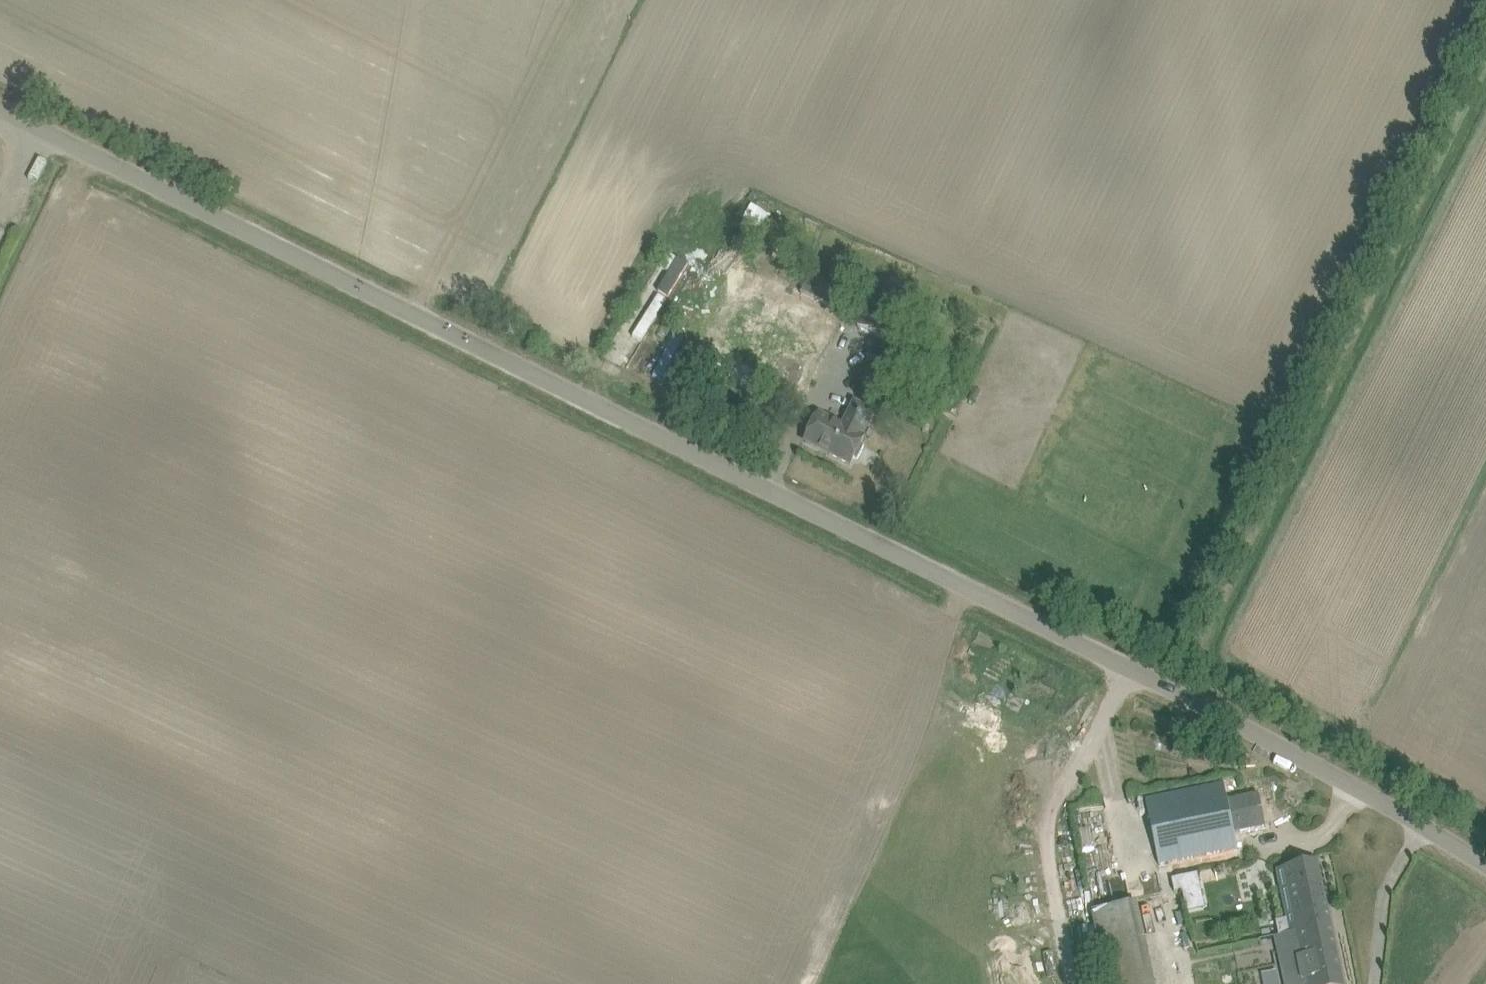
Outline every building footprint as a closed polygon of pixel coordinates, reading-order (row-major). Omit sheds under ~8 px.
[(765,354),(759,374),(809,390),(831,321),(738,291),(728,324),(755,333),(750,349),(765,354)] [(804,442),(850,465),(854,458),(857,460),(864,446),(861,445),(865,437),(864,437),(878,410),(860,400),(846,427),(819,413),(804,442)] [(1250,797),(1255,817),(1288,808),(1283,788),(1250,797)] [(1283,983),(1342,983),(1316,862),(1277,870),(1293,947),(1276,951),(1283,983)] [(1131,898),(1086,908),(1102,983),(1150,983),(1131,898)]
